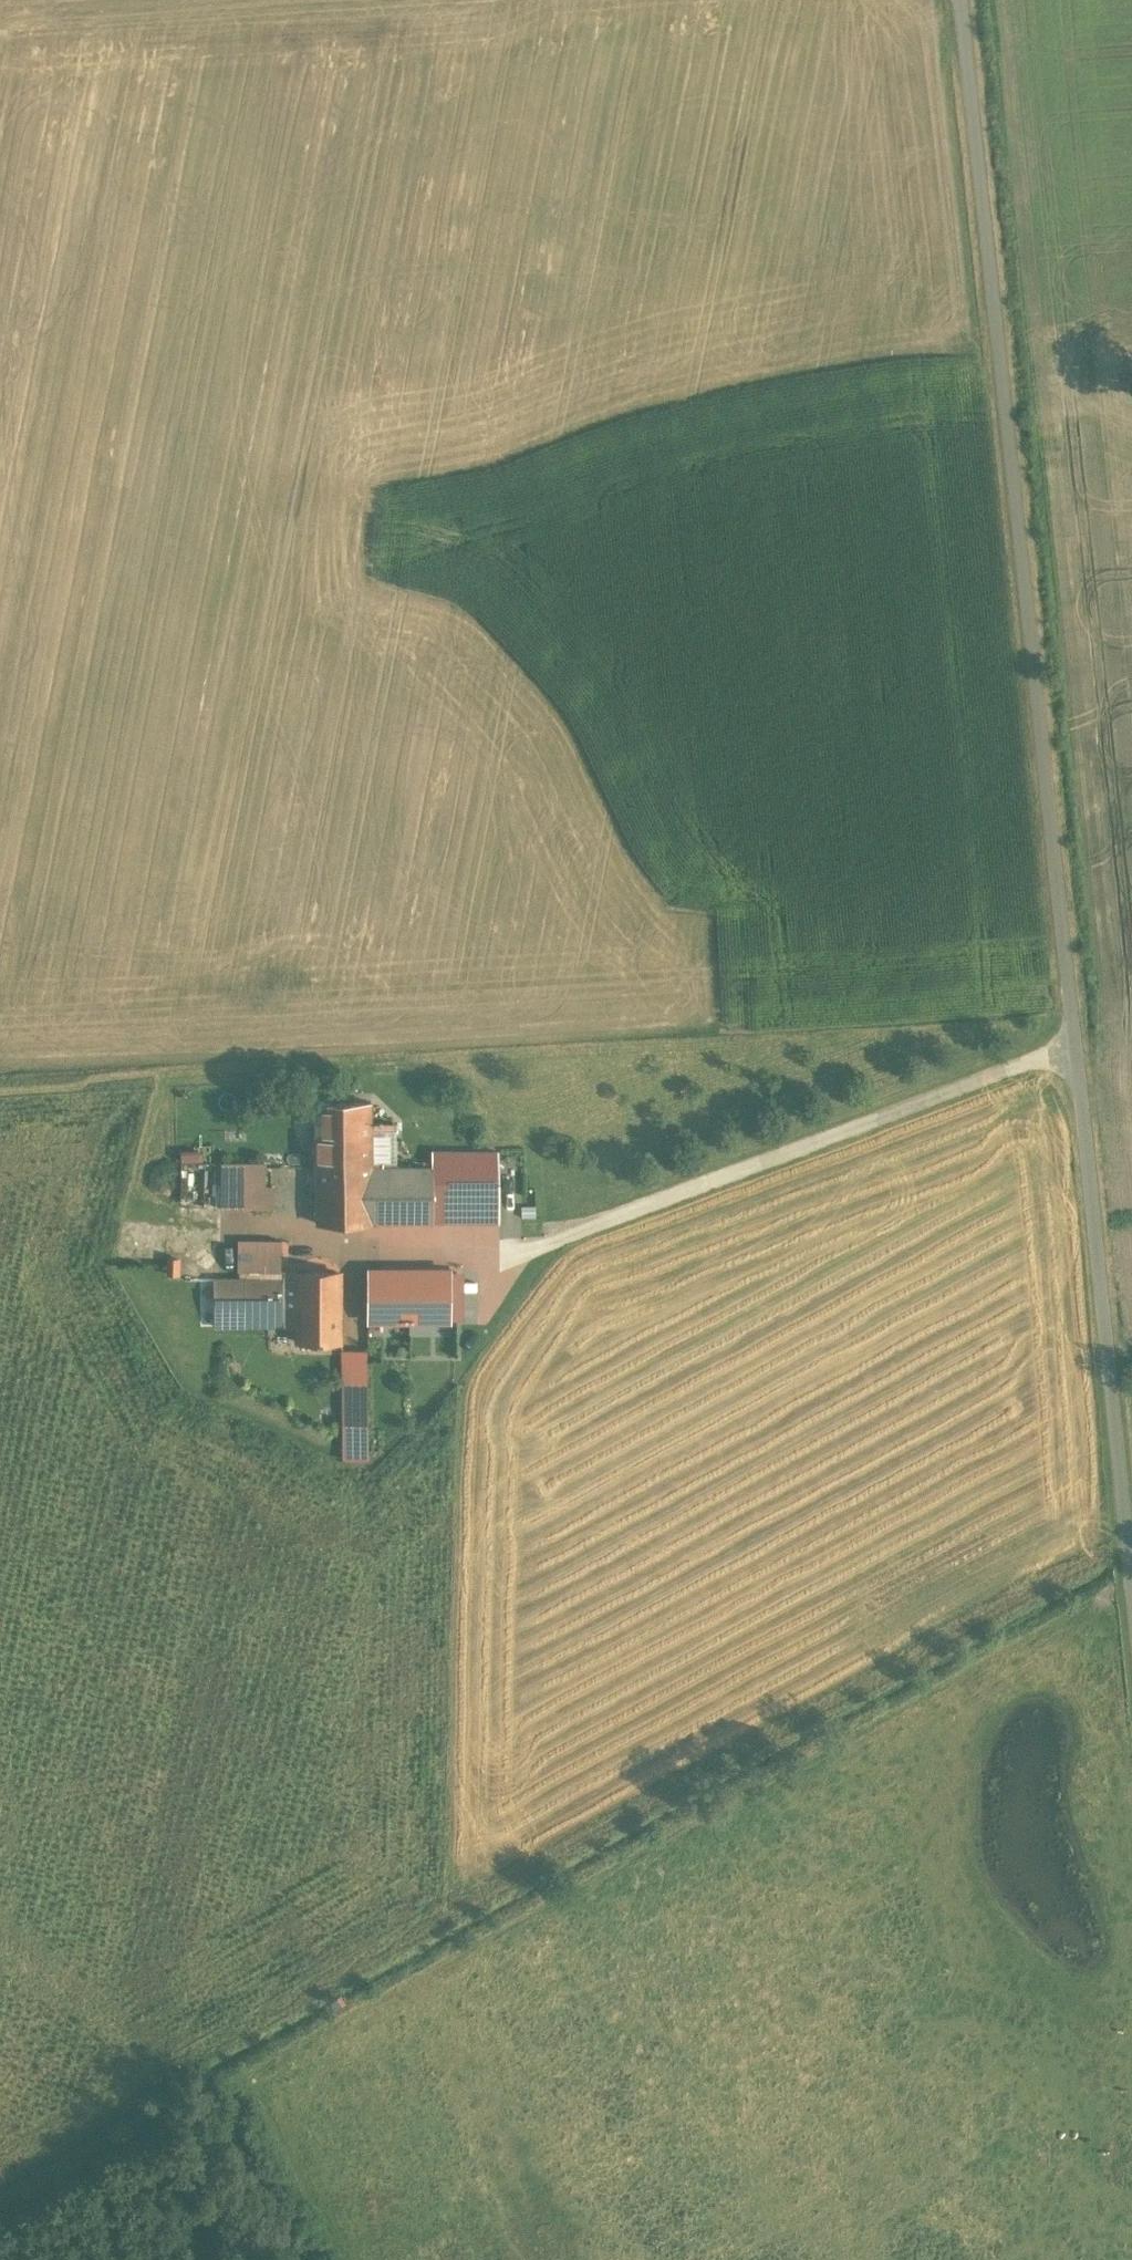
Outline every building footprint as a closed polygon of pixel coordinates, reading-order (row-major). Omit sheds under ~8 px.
[(371,1096),(313,1096),(312,1217),(499,1219),(500,1144),(439,1143),(439,1162),(397,1161),(397,1121),(371,1121),(371,1096)] [(264,1162),(221,1161),(220,1206),(271,1208),(271,1185),(264,1184),(264,1162)] [(234,1279),(215,1279),(215,1324),(285,1324),(285,1341),(341,1340),(340,1271),(282,1272),(282,1236),(233,1237),(234,1279)] [(471,1268),(371,1267),(370,1316),(470,1318),(471,1268)] [(365,1338),(342,1339),(344,1458),(367,1458),(365,1338)]
